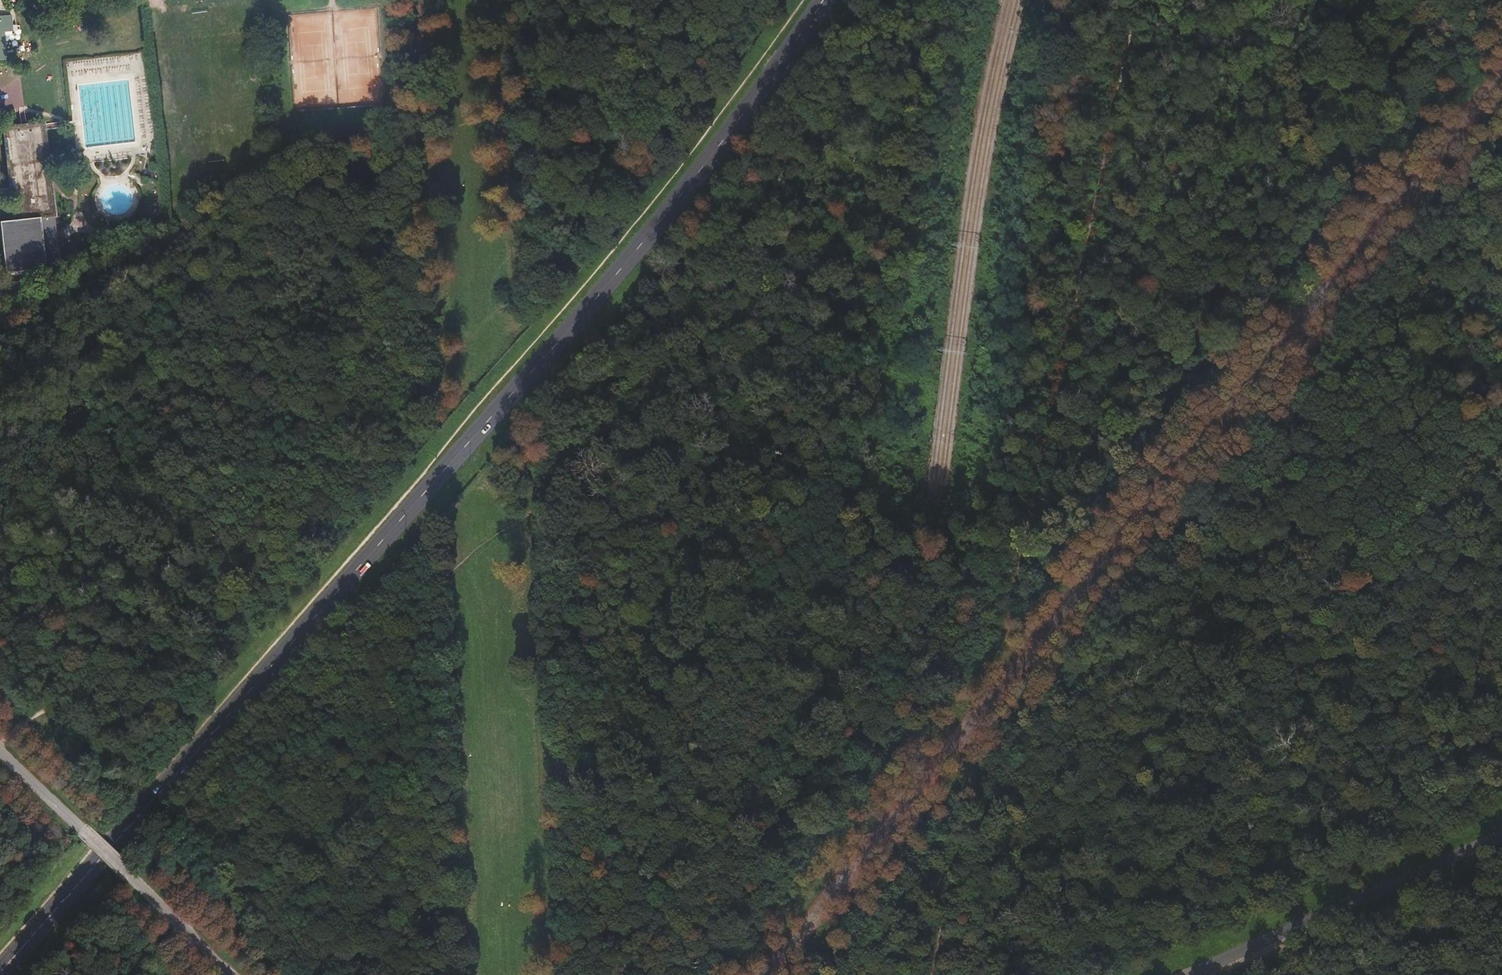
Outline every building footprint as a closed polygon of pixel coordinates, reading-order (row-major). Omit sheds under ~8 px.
[(7,61),(6,30),(13,31),(13,18),(0,18),(0,61),(7,61)] [(69,73),(135,64),(133,53),(67,61),(69,73)] [(14,217),(39,214),(56,212),(45,123),(4,127),(14,217)] [(5,268),(44,264),(39,214),(14,217),(0,219),(0,228),(5,268)]
